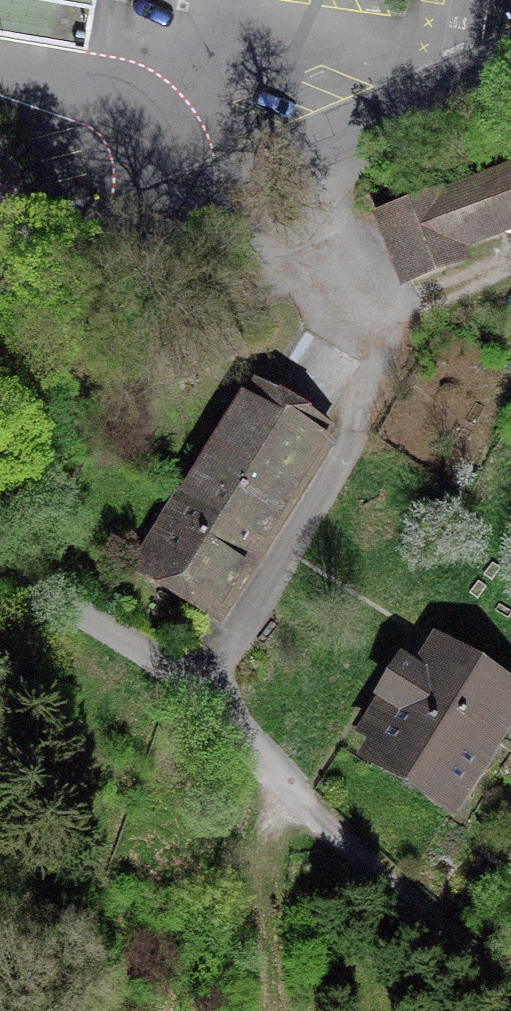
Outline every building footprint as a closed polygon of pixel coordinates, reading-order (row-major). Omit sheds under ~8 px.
[(87,44),(94,0),(0,0),(0,29),(87,44)] [(388,222),(398,250),(408,277),(455,260),(450,247),(510,224),(510,176),(388,222)] [(141,561),(211,604),(263,521),(315,438),(258,403),(196,503),(183,495),(141,561)] [(356,770),(458,830),(510,740),(510,690),(434,645),(416,675),(402,667),(380,705),(356,746),(367,752),(356,770)]
